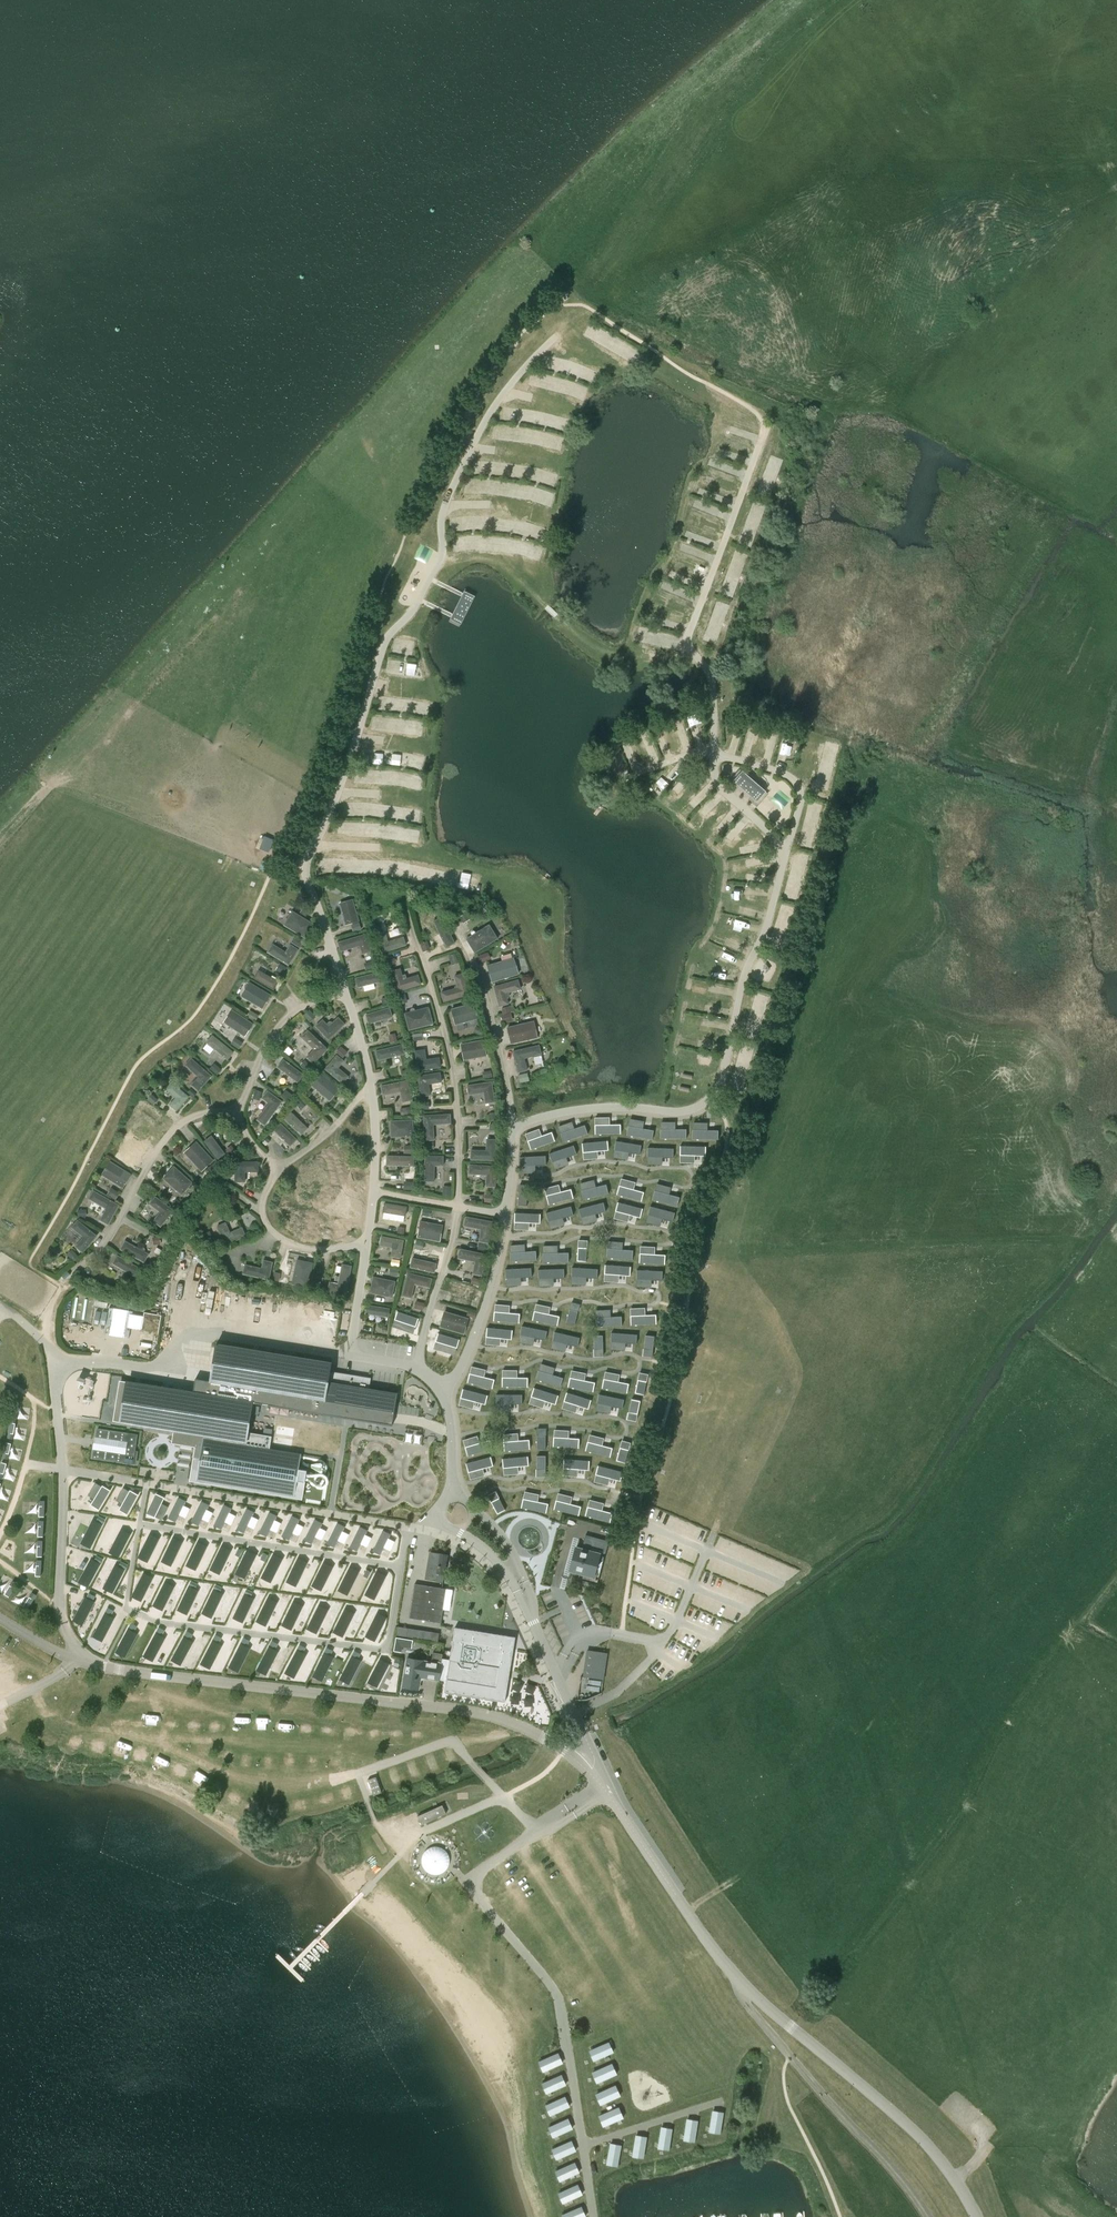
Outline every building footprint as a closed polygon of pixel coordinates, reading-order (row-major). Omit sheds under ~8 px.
[(593,341),(600,331),(591,326),(584,336),(593,341)] [(632,348),(630,352),(627,351),(622,362),(632,367),(639,351),(632,348)] [(548,391),(559,392),(559,381),(549,380),(548,391)] [(568,397),(579,398),(580,386),(569,385),(568,397)] [(522,429),(520,440),(530,441),(531,430),(522,429)] [(544,445),(557,449),(560,435),(548,432),(544,445)] [(484,461),(482,471),(491,473),(493,462),(484,461)] [(497,473),(508,475),(510,466),(499,463),(497,473)] [(727,464),(723,474),(732,478),(736,467),(727,464)] [(551,484),(553,473),(540,471),(538,481),(551,484)] [(471,494),(482,494),(483,481),(471,480),(471,494)] [(490,482),(489,495),(503,495),(504,482),(490,482)] [(526,499),(528,487),(515,484),(512,496),(526,499)] [(535,489),(533,503),(545,505),(547,491),(535,489)] [(730,505),(734,496),(725,492),(721,501),(730,505)] [(694,499),(690,509),(700,513),(704,503),(694,499)] [(708,517),(718,520),(722,510),(712,506),(708,517)] [(493,528),(493,517),(484,517),(485,529),(493,528)] [(454,529),(463,530),(464,518),(454,518),(454,529)] [(505,531),(519,532),(519,519),(506,518),(505,531)] [(692,526),(688,534),(695,539),(700,531),(692,526)] [(705,543),(714,548),(719,537),(709,533),(705,543)] [(466,553),(466,536),(458,536),(457,552),(466,553)] [(477,553),(487,553),(488,536),(477,536),(477,553)] [(500,549),(512,550),(513,538),(501,537),(500,549)] [(521,559),(534,563),(539,546),(527,542),(521,559)] [(689,555),(690,544),(680,543),(680,555),(689,555)] [(697,549),(694,559),(704,562),(707,552),(697,549)] [(741,574),(744,564),(733,560),(730,571),(741,574)] [(681,590),(679,601),(688,603),(690,592),(681,590)] [(464,591),(450,618),(460,623),(474,596),(464,591)] [(711,619),(721,623),(726,612),(716,607),(711,619)] [(662,621),(664,614),(655,611),(653,618),(662,621)] [(671,616),(669,625),(679,627),(681,619),(671,616)] [(705,624),(701,633),(711,638),(715,629),(705,624)] [(641,640),(655,644),(659,631),(644,628),(641,640)] [(400,648),(409,650),(412,636),(403,634),(400,648)] [(400,672),(403,661),(392,658),(389,669),(400,672)] [(386,707),(397,709),(399,699),(388,697),(386,707)] [(413,711),(424,713),(426,701),(414,700),(413,711)] [(393,727),(393,716),(381,715),(381,727),(393,727)] [(404,728),(413,731),(417,720),(408,717),(404,728)] [(786,752),(796,756),(799,747),(789,743),(786,752)] [(836,760),(838,749),(822,745),(819,756),(836,760)] [(369,762),(377,762),(378,751),(369,750),(369,762)] [(412,757),(411,766),(425,768),(425,758),(412,757)] [(659,776),(664,783),(674,777),(669,769),(659,776)] [(392,782),(393,770),(381,770),(380,781),(392,782)] [(407,773),(406,785),(419,787),(421,775),(407,773)] [(757,800),(762,794),(740,774),(734,781),(757,800)] [(813,793),(824,795),(826,778),(815,777),(813,793)] [(673,792),(682,799),(688,790),(679,784),(673,792)] [(684,804),(693,810),(698,803),(690,796),(684,804)] [(352,797),(351,815),(362,815),(363,798),(352,797)] [(414,820),(415,808),(407,808),(407,819),(414,820)] [(806,812),(805,822),(820,824),(821,814),(806,812)] [(708,829),(716,836),(729,822),(721,815),(708,829)] [(802,825),(800,835),(812,838),(815,828),(802,825)] [(374,840),(376,828),(366,826),(363,837),(374,840)] [(401,827),(400,840),(409,841),(410,828),(401,827)] [(730,832),(723,842),(733,848),(740,838),(730,832)] [(333,855),(332,866),(343,867),(344,856),(333,855)] [(791,867),(801,869),(802,860),(792,858),(791,867)] [(378,862),(378,873),(392,874),(392,863),(378,862)] [(405,875),(417,878),(420,867),(407,865),(405,875)] [(434,881),(443,883),(447,868),(437,865),(434,881)] [(752,865),(752,876),(763,876),(764,865),(752,865)] [(750,900),(762,901),(763,891),(751,890),(750,900)] [(353,923),(352,924),(354,932),(366,928),(364,921),(359,922),(359,921),(360,921),(353,899),(338,903),(345,925),(353,923)] [(783,913),(794,916),(797,907),(785,904),(783,913)] [(748,928),(753,916),(735,909),(730,920),(748,928)] [(283,925),(305,938),(314,923),(292,910),(283,925)] [(447,951),(457,947),(446,919),(432,925),(434,932),(439,930),(447,951)] [(475,932),(475,931),(473,931),(471,932),(471,933),(471,934),(465,938),(474,953),(498,938),(489,924),(475,932)] [(739,945),(745,934),(728,925),(722,936),(739,945)] [(362,954),(372,951),(366,933),(337,942),(340,952),(357,947),(357,948),(359,949),(360,949),(362,954)] [(404,945),(402,937),(386,943),(384,934),(376,937),(381,953),(404,945)] [(299,949),(290,944),(285,951),(272,943),(266,952),(289,966),(299,949)] [(718,944),(713,955),(731,963),(736,951),(718,944)] [(490,952),(479,957),(482,963),(493,958),(490,952)] [(491,981),(517,974),(512,958),(486,966),(491,981)] [(367,969),(376,968),(375,961),(366,962),(367,969)] [(285,973),(288,966),(280,963),(277,970),(285,973)] [(709,966),(708,978),(728,979),(729,967),(709,966)] [(400,968),(390,971),(397,991),(421,984),(418,974),(403,979),(400,968)] [(271,978),(259,971),(254,978),(274,989),(278,982),(275,980),(276,978),(272,976),(271,978)] [(379,972),(355,978),(358,987),(382,981),(379,972)] [(455,978),(454,978),(455,981),(457,984),(455,985),(454,987),(455,988),(440,992),(441,994),(440,995),(441,1000),(443,1000),(443,1002),(470,994),(464,973),(454,975),(455,978)] [(498,1006),(507,1004),(504,993),(519,989),(516,980),(492,987),(498,1006)] [(723,999),(726,987),(707,981),(703,993),(723,999)] [(271,994),(249,982),(241,996),(262,1009),(271,994)] [(721,1017),(725,1004),(703,998),(700,1011),(721,1017)] [(763,1013),(764,998),(753,998),(752,1013),(763,1013)] [(478,1019),(473,1002),(451,1008),(455,1025),(470,1021),(470,1023),(471,1023),(474,1022),(475,1021),(475,1020),(478,1019)] [(514,1005),(503,1007),(505,1021),(516,1020),(514,1005)] [(433,1024),(428,1006),(404,1013),(409,1030),(433,1024)] [(387,1019),(392,1017),(389,1007),(365,1014),(368,1024),(383,1020),(383,1021),(385,1022),(387,1021),(387,1020),(387,1019)] [(253,1023),(232,1009),(223,1022),(237,1032),(236,1033),(237,1035),(238,1036),(240,1036),(241,1034),(244,1037),(253,1023)] [(746,1027),(757,1031),(761,1018),(750,1015),(746,1027)] [(345,1024),(338,1016),(332,1022),(331,1021),(329,1021),(327,1023),(322,1019),(315,1026),(328,1040),(345,1024)] [(699,1016),(696,1028),(715,1033),(718,1021),(699,1016)] [(510,1043),(536,1037),(532,1022),(506,1028),(510,1043)] [(326,1049),(306,1031),(300,1038),(313,1050),(306,1058),(312,1064),(326,1049)] [(424,1033),(415,1035),(417,1049),(426,1048),(424,1033)] [(696,1033),(692,1046),(712,1051),(715,1038),(696,1033)] [(212,1035),(206,1042),(227,1060),(233,1052),(212,1035)] [(463,1060),(487,1056),(484,1039),(460,1043),(463,1060)] [(402,1044),(376,1050),(378,1060),(404,1054),(402,1044)] [(528,1070),(525,1058),(542,1054),(539,1044),(512,1051),(517,1073),(528,1070)] [(417,1070),(441,1067),(439,1057),(426,1059),(425,1049),(414,1050),(417,1070)] [(752,1064),(754,1052),(743,1050),(741,1062),(752,1064)] [(337,1068),(343,1062),(336,1056),(324,1070),(342,1084),(347,1077),(337,1068)] [(212,1076),(191,1057),(184,1065),(197,1077),(190,1085),(198,1092),(212,1076)] [(297,1082),(303,1073),(283,1058),(277,1066),(297,1082)] [(216,1061),(211,1069),(220,1074),(224,1066),(216,1061)] [(476,1071),(477,1078),(493,1076),(493,1069),(476,1071)] [(746,1085),(749,1071),(740,1069),(737,1083),(746,1085)] [(340,1088),(320,1072),(310,1086),(329,1102),(340,1088)] [(420,1096),(431,1095),(429,1084),(442,1082),(440,1072),(417,1075),(420,1096)] [(522,1082),(531,1081),(530,1072),(521,1073),(522,1082)] [(412,1100),(408,1080),(380,1085),(382,1096),(400,1092),(402,1102),(412,1100)] [(485,1104),(495,1102),(492,1081),(466,1085),(468,1095),(483,1093),(485,1104)] [(165,1090),(175,1099),(169,1106),(176,1112),(188,1098),(171,1083),(165,1090)] [(290,1102),(295,1095),(288,1089),(283,1096),(290,1102)] [(283,1102),(267,1090),(261,1098),(268,1103),(256,1119),(265,1126),(283,1102)] [(304,1096),(296,1100),(302,1109),(309,1104),(304,1096)] [(308,1127),(291,1111),(284,1118),(301,1135),(308,1127)] [(423,1115),(424,1141),(435,1140),(434,1125),(451,1123),(451,1113),(423,1115)] [(413,1119),(390,1120),(390,1137),(414,1136),(413,1119)] [(297,1139),(281,1122),(273,1130),(290,1146),(297,1139)] [(621,1124),(595,1125),(595,1134),(621,1134),(621,1124)] [(588,1134),(585,1125),(561,1133),(564,1142),(588,1134)] [(627,1135),(652,1139),(654,1130),(628,1126),(627,1135)] [(661,1139),(686,1138),(686,1129),(661,1129),(661,1139)] [(718,1139),(718,1130),(693,1129),(693,1139),(718,1139)] [(121,1149),(142,1161),(152,1144),(131,1132),(121,1149)] [(555,1141),(552,1132),(528,1141),(531,1150),(555,1141)] [(211,1135),(204,1140),(217,1158),(224,1153),(211,1135)] [(486,1149),(471,1149),(470,1159),(496,1160),(496,1139),(486,1139),(486,1149)] [(201,1171),(214,1160),(196,1141),(184,1152),(201,1171)] [(583,1153),(608,1150),(607,1141),(582,1143),(583,1153)] [(615,1150),(640,1154),(641,1145),(616,1141),(615,1150)] [(416,1155),(416,1146),(406,1145),(406,1154),(416,1155)] [(552,1162),(577,1154),(574,1145),(549,1154),(552,1162)] [(705,1156),(706,1146),(680,1146),(680,1155),(705,1156)] [(648,1148),(648,1157),(673,1158),(673,1149),(648,1148)] [(387,1155),(386,1165),(414,1166),(414,1155),(387,1155)] [(444,1156),(424,1155),(424,1181),(435,1181),(435,1166),(444,1166),(444,1156)] [(546,1165),(545,1156),(520,1158),(520,1166),(546,1165)] [(131,1174),(110,1160),(101,1175),(122,1188),(131,1174)] [(245,1172),(258,1172),(258,1161),(235,1161),(235,1182),(245,1182),(245,1172)] [(468,1174),(486,1175),(485,1186),(496,1187),(497,1165),(469,1164),(468,1174)] [(193,1183),(174,1165),(162,1178),(181,1195),(193,1183)] [(609,1194),(606,1184),(581,1190),(583,1200),(609,1194)] [(445,1185),(444,1194),(453,1194),(453,1186),(445,1185)] [(644,1192),(619,1185),(616,1195),(641,1201),(644,1192)] [(109,1194),(118,1199),(122,1193),(113,1187),(109,1194)] [(546,1195),(548,1205),(574,1198),(571,1189),(546,1195)] [(93,1190),(88,1199),(105,1209),(99,1220),(108,1225),(119,1205),(93,1190)] [(655,1191),(653,1200),(677,1206),(680,1197),(655,1191)] [(519,1192),(518,1205),(527,1206),(527,1192),(519,1192)] [(486,1194),(487,1202),(497,1202),(497,1194),(486,1194)] [(155,1196),(149,1204),(159,1212),(152,1221),(161,1227),(174,1210),(155,1196)] [(409,1205),(388,1202),(386,1211),(408,1214),(409,1205)] [(640,1218),(643,1209),(618,1202),(615,1211),(640,1218)] [(579,1209),(581,1218),(606,1212),(603,1203),(579,1209)] [(548,1222),(573,1215),(571,1207),(546,1213),(548,1222)] [(675,1213),(650,1207),(648,1215),(673,1222),(675,1213)] [(515,1213),(514,1222),(540,1223),(540,1214),(515,1213)] [(493,1221),(465,1216),(463,1226),(478,1229),(478,1230),(479,1232),(480,1232),(478,1241),(489,1243),(493,1221)] [(82,1237),(75,1246),(83,1253),(97,1236),(77,1219),(71,1227),(82,1237)] [(443,1225),(420,1221),(417,1237),(440,1241),(443,1225)] [(216,1226),(225,1246),(246,1236),(242,1226),(230,1232),(225,1222),(216,1226)] [(392,1248),(390,1257),(400,1258),(403,1240),(381,1236),(379,1245),(392,1248)] [(154,1237),(154,1246),(162,1246),(162,1237),(154,1237)] [(125,1239),(120,1248),(144,1262),(149,1253),(125,1239)] [(578,1247),(577,1261),(586,1261),(587,1248),(578,1247)] [(487,1254),(459,1248),(457,1258),(472,1261),(472,1262),(473,1264),(474,1264),(472,1274),(482,1276),(487,1254)] [(607,1248),(607,1258),(632,1260),(633,1250),(607,1248)] [(73,1261),(80,1257),(75,1249),(69,1253),(73,1261)] [(536,1251),(510,1252),(511,1262),(537,1260),(536,1251)] [(543,1253),(543,1263),(569,1262),(568,1253),(543,1253)] [(142,1267),(117,1254),(112,1262),(122,1269),(137,1277),(142,1267)] [(665,1255),(640,1254),(639,1263),(665,1264),(665,1255)] [(273,1261),(263,1259),(261,1267),(244,1264),(242,1274),(269,1280),(273,1261)] [(296,1259),(291,1284),(308,1287),(313,1262),(296,1259)] [(436,1265),(412,1259),(410,1269),(434,1275),(436,1265)] [(329,1281),(327,1291),(346,1295),(352,1265),(342,1263),(338,1283),(329,1281)] [(630,1276),(631,1267),(605,1265),(604,1274),(630,1276)] [(531,1268),(505,1270),(506,1279),(531,1277),(531,1268)] [(597,1278),(597,1269),(572,1268),(572,1277),(597,1278)] [(564,1269),(538,1270),(539,1279),(564,1278),(564,1269)] [(662,1280),(662,1271),(637,1270),(637,1279),(662,1280)] [(430,1288),(432,1278),(407,1272),(401,1296),(411,1298),(415,1284),(418,1285),(418,1287),(423,1288),(424,1286),(430,1288)] [(373,1276),(369,1292),(392,1297),(396,1281),(373,1276)] [(452,1281),(449,1291),(474,1299),(477,1289),(452,1281)] [(416,1307),(425,1310),(427,1304),(418,1300),(416,1307)] [(390,1307),(367,1304),(366,1313),(389,1316),(390,1307)] [(569,1309),(566,1322),(574,1325),(578,1311),(569,1309)] [(444,1311),(440,1327),(464,1334),(468,1318),(444,1311)] [(559,1316),(534,1311),(532,1320),(557,1326),(559,1316)] [(418,1319),(397,1312),(394,1320),(415,1327),(418,1319)] [(519,1323),(520,1314),(494,1312),(493,1321),(519,1323)] [(656,1315),(630,1316),(631,1325),(656,1324),(656,1315)] [(597,1327),(622,1326),(622,1316),(596,1317),(597,1327)] [(545,1340),(547,1331),(522,1326),(520,1335),(545,1340)] [(486,1337),(511,1339),(512,1330),(487,1328),(486,1337)] [(579,1338),(554,1332),(552,1341),(577,1347),(579,1338)] [(611,1333),(611,1342),(636,1344),(637,1335),(611,1333)] [(438,1334),(436,1342),(457,1348),(459,1340),(438,1334)] [(646,1335),(644,1349),(653,1350),(654,1336),(646,1335)] [(602,1336),(594,1336),(594,1349),(603,1349),(602,1336)] [(395,1418),(396,1407),(399,1393),(329,1382),(332,1362),(217,1344),(211,1382),(196,1379),(194,1392),(181,1390),(167,1388),(155,1386),(127,1381),(120,1423),(159,1429),(158,1436),(163,1437),(170,1439),(171,1431),(203,1437),(246,1443),(248,1433),(253,1403),(323,1414),(394,1425),(394,1423),(395,1418)] [(430,1366),(454,1374),(457,1364),(433,1356),(430,1366)] [(563,1378),(538,1370),(536,1379),(560,1387),(563,1378)] [(495,1379),(469,1373),(467,1383),(492,1388),(495,1379)] [(502,1387),(528,1387),(528,1378),(502,1378),(502,1387)] [(569,1378),(568,1387),(593,1392),(595,1383),(569,1378)] [(604,1379),(602,1388),(627,1393),(629,1384),(604,1379)] [(635,1393),(644,1395),(646,1382),(637,1380),(635,1393)] [(555,1404),(558,1395),(534,1388),(531,1397),(555,1404)] [(485,1404),(487,1395),(463,1389),(460,1398),(485,1404)] [(588,1409),(591,1400),(566,1392),(564,1401),(588,1409)] [(9,1397),(0,1395),(0,1409),(5,1411),(9,1397)] [(496,1404),(522,1404),(522,1395),(496,1395),(496,1404)] [(624,1400),(599,1395),(597,1404),(622,1409),(624,1400)] [(640,1401),(631,1399),(629,1412),(637,1414),(640,1401)] [(578,1419),(577,1425),(590,1429),(592,1423),(578,1419)] [(133,1463),(137,1435),(97,1428),(92,1457),(133,1463)] [(396,1446),(391,1444),(387,1457),(413,1464),(421,1436),(403,1431),(400,1441),(397,1440),(396,1446)] [(273,1436),(248,1433),(246,1443),(203,1437),(200,1458),(194,1458),(192,1470),(198,1471),(197,1479),(295,1494),(298,1481),(305,1482),(306,1478),(307,1471),(299,1470),(301,1462),(301,1458),(302,1454),(271,1449),(273,1436)] [(545,1450),(545,1436),(536,1436),(537,1450),(545,1450)] [(579,1439),(553,1437),(553,1447),(578,1448),(579,1439)] [(465,1448),(467,1456),(492,1449),(490,1440),(465,1448)] [(529,1440),(503,1442),(504,1451),(530,1449),(529,1440)] [(157,1453),(158,1442),(147,1441),(145,1452),(157,1453)] [(587,1442),(585,1451),(610,1457),(612,1448),(587,1442)] [(620,1448),(616,1461),(625,1463),(628,1450),(620,1448)] [(537,1456),(537,1469),(546,1469),(546,1456),(537,1456)] [(468,1473),(493,1466),(491,1457),(466,1463),(468,1473)] [(528,1457),(502,1459),(503,1468),(529,1466),(528,1457)] [(589,1470),(590,1461),(564,1459),(563,1469),(589,1470)] [(620,1481),(623,1472),(598,1466),(596,1475),(620,1481)] [(423,1479),(439,1480),(440,1468),(425,1467),(423,1479)] [(91,1505),(99,1510),(110,1491),(102,1486),(91,1505)] [(127,1514),(138,1495),(130,1490),(119,1510),(127,1514)] [(164,1498),(156,1494),(146,1514),(155,1518),(164,1498)] [(186,1501),(178,1498),(168,1518),(176,1522),(186,1501)] [(497,1514),(505,1510),(499,1498),(491,1502),(497,1514)] [(521,1508),(546,1513),(548,1504),(523,1499),(521,1508)] [(554,1509),(579,1516),(581,1506),(556,1500),(554,1509)] [(191,1522),(199,1526),(209,1505),(201,1501),(191,1522)] [(231,1509),(223,1505),(214,1526),(221,1530),(231,1509)] [(612,1513),(587,1507),(585,1516),(610,1522),(612,1513)] [(254,1512),(246,1509),(236,1529),(244,1533),(254,1512)] [(269,1512),(259,1533),(266,1537),(277,1516),(269,1512)] [(299,1519),(292,1516),(281,1536),(289,1540),(299,1519)] [(93,1543),(102,1524),(92,1519),(83,1538),(93,1543)] [(304,1540),(312,1544),(322,1523),(314,1519),(304,1540)] [(27,1532),(44,1532),(44,1521),(27,1521),(27,1532)] [(337,1523),(327,1544),(334,1547),(344,1527),(337,1523)] [(357,1551),(367,1531),(359,1527),(349,1547),(357,1551)] [(121,1528),(111,1547),(121,1552),(130,1534),(121,1528)] [(390,1534),(383,1531),(372,1551),(380,1555),(390,1534)] [(159,1538),(149,1533),(140,1552),(150,1557),(159,1538)] [(180,1545),(171,1541),(160,1566),(169,1570),(180,1545)] [(197,1541),(188,1560),(198,1565),(207,1546),(197,1541)] [(221,1545),(212,1564),(222,1569),(231,1550),(221,1545)] [(576,1548),(570,1571),(592,1576),(598,1554),(576,1548)] [(248,1573),(257,1555),(247,1550),(238,1568),(248,1573)] [(283,1559),(273,1554),(263,1572),(273,1577),(283,1559)] [(436,1582),(444,1583),(449,1555),(441,1554),(436,1582)] [(308,1562),(298,1558),(289,1576),(299,1581),(308,1562)] [(90,1582),(100,1564),(90,1559),(80,1577),(90,1582)] [(25,1572),(42,1573),(43,1562),(25,1561),(25,1572)] [(324,1586),(333,1567),(323,1562),(314,1581),(324,1586)] [(115,1589),(124,1570),(114,1565),(105,1584),(115,1589)] [(340,1585),(350,1590),(360,1571),(350,1567),(340,1585)] [(367,1590),(377,1595),(386,1576),(376,1571),(367,1590)] [(4,1594),(15,1580),(6,1574),(0,1581),(0,1591),(4,1594)] [(152,1578),(143,1574),(132,1599),(141,1603),(152,1578)] [(155,1601),(164,1606),(174,1587),(164,1582),(155,1601)] [(409,1618),(440,1623),(446,1589),(415,1584),(409,1618)] [(180,1604),(190,1609),(199,1590),(189,1586),(180,1604)] [(213,1589),(204,1608),(214,1613),(223,1594),(213,1589)] [(14,1600),(23,1606),(29,1597),(20,1591),(14,1600)] [(254,1599),(244,1594),(235,1613),(245,1617),(254,1599)] [(85,1597),(75,1615),(85,1620),(94,1602),(85,1597)] [(268,1621),(277,1602),(267,1598),(258,1616),(268,1621)] [(303,1607),(293,1602),(284,1620),(294,1625),(303,1607)] [(318,1606),(309,1624),(319,1629),(328,1610),(318,1606)] [(344,1609),(335,1627),(345,1632),(354,1614),(344,1609)] [(104,1613),(95,1632),(105,1637),(114,1618),(104,1613)] [(377,1637),(387,1618),(377,1613),(367,1632),(377,1637)] [(417,1639),(418,1630),(408,1628),(407,1637),(417,1639)] [(444,1692),(503,1702),(514,1637),(455,1628),(444,1692)] [(128,1652),(138,1634),(128,1629),(118,1647),(128,1652)] [(439,1633),(432,1632),(431,1641),(438,1642),(439,1633)] [(155,1633),(145,1651),(155,1656),(165,1638),(155,1633)] [(193,1642),(183,1637),(173,1655),(183,1661),(193,1642)] [(212,1664),(222,1646),(212,1640),(203,1659),(212,1664)] [(250,1649),(240,1644),(231,1662),(241,1667),(250,1649)] [(269,1646),(259,1665),(269,1670),(278,1652),(269,1646)] [(307,1655),(297,1650),(287,1668),(297,1673),(307,1655)] [(607,1679),(610,1652),(588,1650),(585,1677),(607,1679)] [(324,1653),(315,1671),(325,1676),(334,1657),(324,1653)] [(407,1658),(406,1667),(402,1687),(410,1688),(419,1689),(420,1681),(424,1678),(439,1681),(441,1664),(443,1654),(433,1653),(431,1663),(423,1661),(407,1658)] [(362,1661),(352,1656),(342,1674),(352,1679),(362,1661)] [(370,1677),(380,1682),(390,1664),(380,1659),(370,1677)] [(141,1730),(153,1730),(154,1720),(141,1719),(141,1730)] [(256,1720),(253,1730),(265,1734),(268,1723),(256,1720)] [(302,1730),(313,1732),(314,1721),(304,1720),(302,1730)] [(349,1723),(347,1734),(357,1736),(359,1725),(349,1723)] [(117,1741),(116,1751),(126,1753),(127,1742),(117,1741)] [(134,1758),(141,1762),(146,1754),(139,1750),(134,1758)] [(156,1760),(164,1764),(168,1755),(159,1752),(156,1760)] [(290,1758),(290,1769),(301,1770),(301,1758),(290,1758)] [(332,1762),(331,1772),(341,1773),(342,1763),(332,1762)] [(174,1774),(186,1776),(188,1766),(176,1764),(174,1774)] [(398,1770),(393,1772),(399,1784),(404,1782),(398,1770)] [(376,1777),(368,1780),(374,1796),(381,1793),(376,1777)] [(229,1804),(239,1809),(244,1800),(233,1795),(229,1804)] [(300,1800),(284,1803),(286,1810),(301,1807),(300,1800)] [(255,1821),(262,1811),(250,1804),(244,1813),(255,1821)] [(418,1816),(422,1825),(446,1814),(442,1805),(418,1816)] [(441,1875),(445,1873),(448,1869),(450,1864),(449,1860),(448,1856),(445,1852),(441,1850),(437,1849),(433,1849),(429,1850),(425,1853),(423,1857),(422,1861),(422,1866),(424,1870),(427,1874),(432,1876),(436,1877),(441,1875)] [(596,2061),(618,2051),(612,2040),(591,2050),(596,2061)] [(545,2072),(566,2062),(561,2051),(540,2060),(545,2072)] [(565,2072),(544,2082),(549,2093),(570,2084),(565,2072)] [(547,2104),(552,2116),(573,2106),(568,2094),(547,2104)] [(725,2132),(726,2110),(713,2109),(712,2132),(725,2132)] [(555,2137),(577,2128),(572,2117),(550,2126),(555,2137)] [(557,2160),(579,2150),(574,2139),(552,2148),(557,2160)] [(622,2166),(625,2144),(613,2142),(609,2164),(622,2166)] [(562,2182),(583,2172),(578,2160),(556,2170),(562,2182)] [(581,2182),(560,2192),(565,2203),(586,2193),(581,2182)] [(590,2216),(585,2205),(564,2213),(566,2216),(587,2216),(590,2216)]
